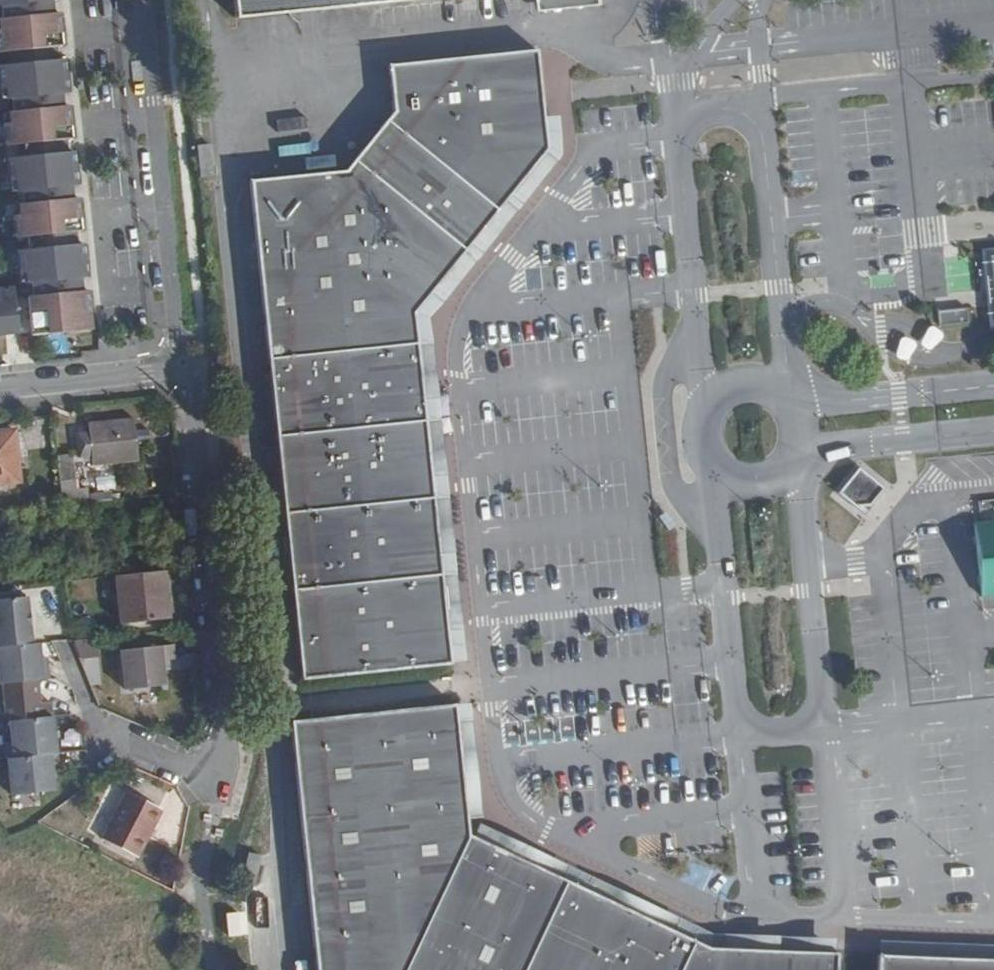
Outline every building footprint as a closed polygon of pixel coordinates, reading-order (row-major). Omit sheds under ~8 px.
[(51,7),(44,8),(43,0),(0,0),(0,54),(1,59),(0,59),(0,92),(4,91),(6,104),(0,105),(0,122),(64,121),(62,99),(55,100),(53,86),(60,86),(58,70),(56,53),(50,54),(48,41),(55,40),(51,7)] [(525,177),(547,151),(538,48),(390,61),(393,83),(396,108),(387,118),(499,207),(512,191),(518,196),(530,181),(525,177)] [(499,207),(387,118),(353,156),(464,249),(490,218),(499,207)] [(78,241),(71,241),(70,228),(76,227),(72,194),(66,195),(65,182),(71,181),(69,166),(67,148),(61,149),(59,136),(66,135),(64,121),(0,122),(0,144),(10,143),(11,155),(0,156),(0,157),(4,190),(15,189),(16,201),(5,202),(8,235),(20,234),(22,247),(10,247),(14,280),(25,280),(27,293),(23,293),(26,332),(61,329),(61,323),(86,320),(83,287),(77,288),(75,275),(82,274),(80,259),(78,241)] [(572,160),(573,131),(563,131),(562,160),(572,160)] [(200,173),(213,172),(211,143),(197,144),(200,173)] [(464,249),(353,156),(344,166),(249,175),(267,352),(417,338),(415,307),(443,275),(448,280),(470,254),(464,249)] [(11,286),(0,287),(0,333),(14,331),(11,286)] [(976,318),(975,302),(945,304),(945,320),(976,318)] [(417,338),(267,352),(275,431),(424,415),(421,383),(430,383),(428,364),(419,365),(417,338)] [(424,415),(275,431),(282,504),(432,490),(430,461),(435,461),(434,440),(426,441),(424,415)] [(171,461),(167,418),(122,423),(123,434),(110,435),(112,456),(125,455),(126,467),(171,461)] [(22,429),(0,431),(0,484),(28,481),(22,429)] [(108,487),(105,453),(89,455),(92,488),(108,487)] [(60,485),(73,485),(74,459),(60,458),(60,485)] [(872,510),(884,493),(859,473),(838,498),(853,511),(872,510)] [(432,490),(282,504),(290,585),(440,571),(437,535),(444,535),(442,515),(434,515),(432,490)] [(971,517),(980,602),(993,601),(993,514),(971,517)] [(182,619),(179,570),(131,575),(135,623),(182,619)] [(440,571),(290,585),(298,668),(449,656),(446,621),(452,620),(451,598),(442,599),(440,571)] [(106,635),(102,583),(83,585),(87,637),(106,635)] [(47,644),(42,598),(7,602),(11,647),(47,644)] [(79,656),(97,655),(97,639),(78,640),(79,656)] [(64,680),(63,663),(57,664),(54,643),(47,644),(11,647),(15,685),(61,680),(64,680)] [(179,686),(177,661),(190,660),(189,645),(137,649),(140,689),(179,686)] [(66,717),(61,680),(15,685),(16,699),(28,698),(30,721),(66,717)] [(465,832),(461,787),(468,787),(467,778),(465,747),(458,748),(454,702),(288,718),(291,747),(312,969),(399,969),(465,832)] [(72,754),(67,717),(66,717),(30,721),(24,722),(26,744),(20,744),(22,759),(72,754)] [(69,792),(67,771),(73,770),(72,754),(22,759),(26,797),(69,792)] [(155,856),(178,810),(141,791),(118,838),(155,856)] [(563,880),(545,871),(547,865),(510,846),(506,853),(465,832),(399,969),(519,969),(563,880)] [(692,942),(665,929),(670,924),(631,905),(628,911),(563,880),(519,969),(677,969),(692,942)] [(677,969),(832,969),(832,955),(788,953),(788,945),(748,944),(748,951),(705,949),(692,942),(677,969)] [(983,958),(983,950),(944,949),(944,955),(880,951),(879,969),(993,969),(993,958),(983,958)]
